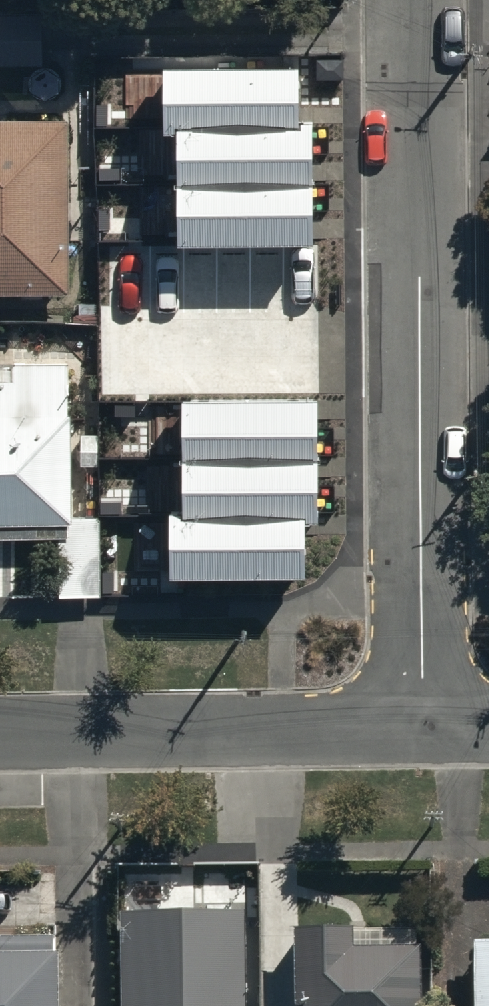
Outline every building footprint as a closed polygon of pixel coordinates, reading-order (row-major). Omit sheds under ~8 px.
[(0,17),(0,69),(40,69),(40,17),(0,17)] [(176,137),(177,248),(314,246),(312,123),(299,123),(299,70),(163,71),(163,137),(176,137)] [(0,124),(0,297),(64,297),(65,125),(0,124)] [(0,366),(0,541),(70,540),(69,365),(0,366)] [(318,401),(182,402),(182,516),(169,516),(170,580),(306,579),(304,525),(319,526),(318,401)] [(293,932),(294,1005),(419,1005),(418,952),(352,952),(351,931),(293,932)] [(110,936),(110,1005),(238,1005),(238,955),(170,955),(170,936),(110,936)] [(54,940),(0,941),(0,1005),(55,1005),(54,940)] [(470,948),(470,1005),(488,1005),(488,948),(470,948)]
